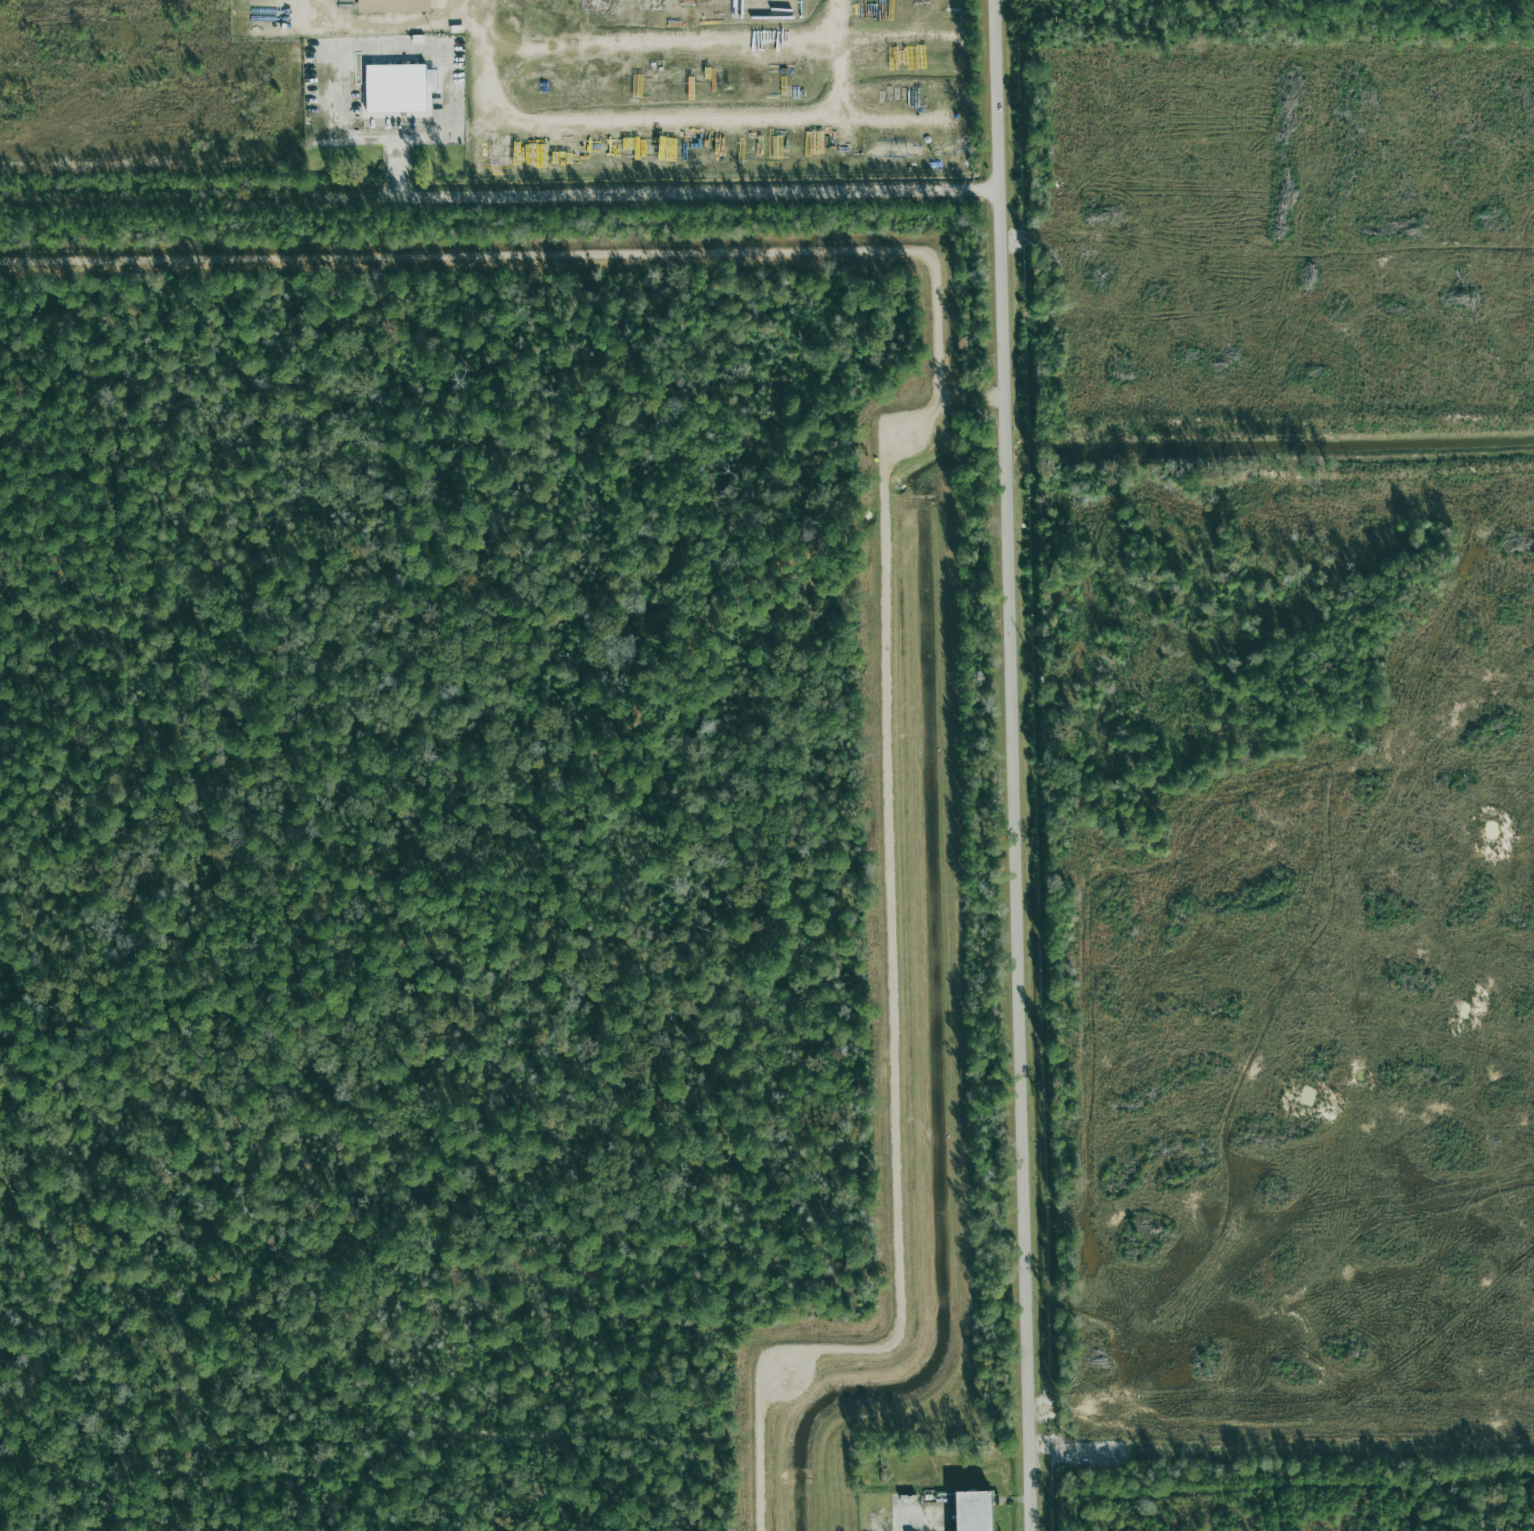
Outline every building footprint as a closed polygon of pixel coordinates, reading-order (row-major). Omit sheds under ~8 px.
[(425,0),(352,0),(352,12),(425,12),(425,0)] [(425,88),(458,89),(459,61),(426,60),(425,88)] [(421,64),(360,65),(361,113),(425,112),(424,79),(421,79),(421,64)] [(948,1530),(987,1530),(986,1492),(946,1493),(948,1530)]
